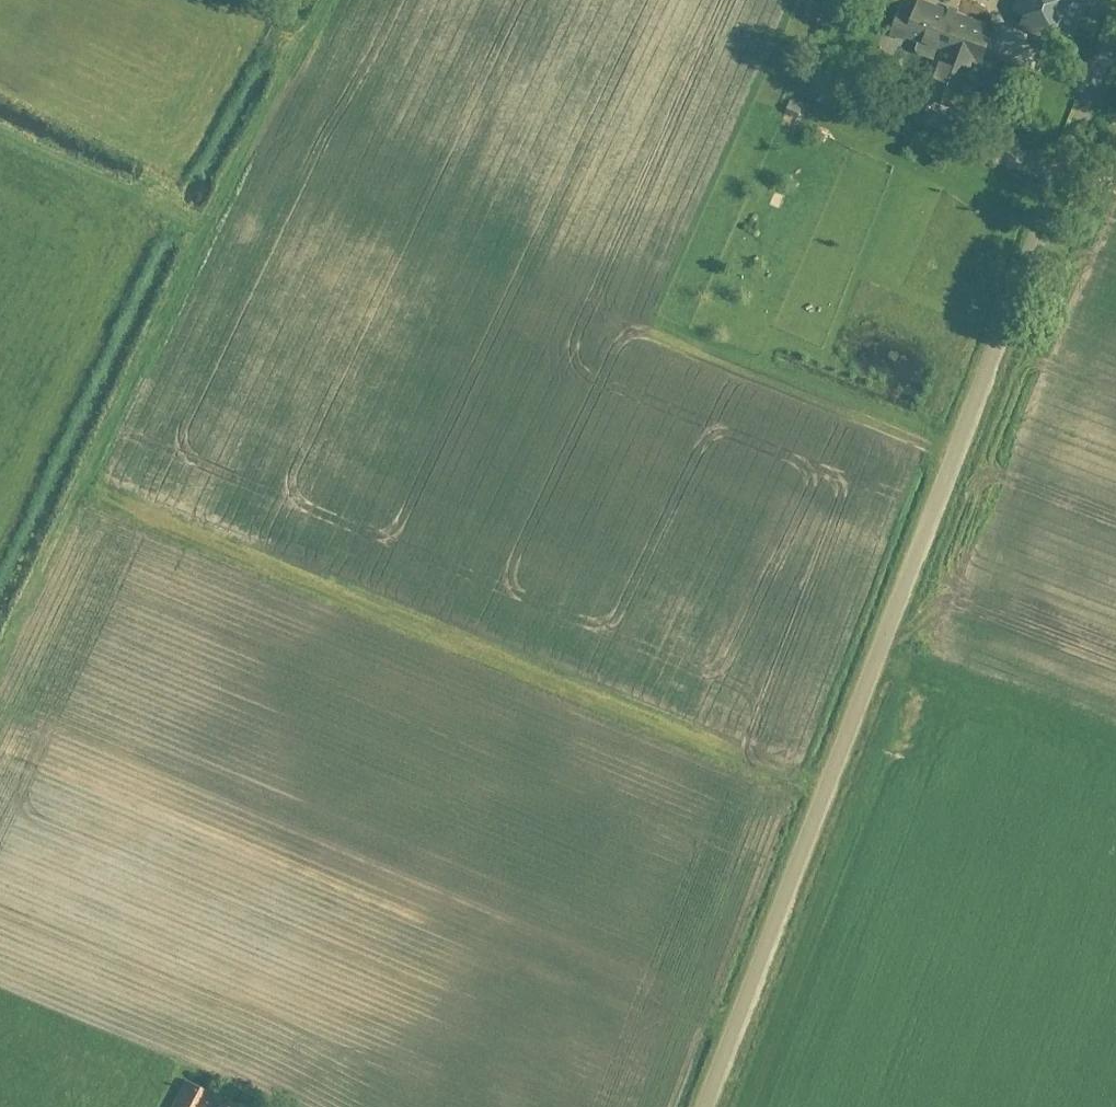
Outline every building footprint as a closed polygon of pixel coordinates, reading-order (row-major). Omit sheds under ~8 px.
[(1010,13),(1072,41),(1090,0),(1016,0),(1010,13)] [(963,111),(992,30),(917,4),(911,20),(899,16),(891,38),(903,43),(904,41),(917,45),(915,53),(916,56),(934,63),(922,96),(963,111)] [(185,1082),(172,1106),(206,1106),(212,1097),(185,1082)]
